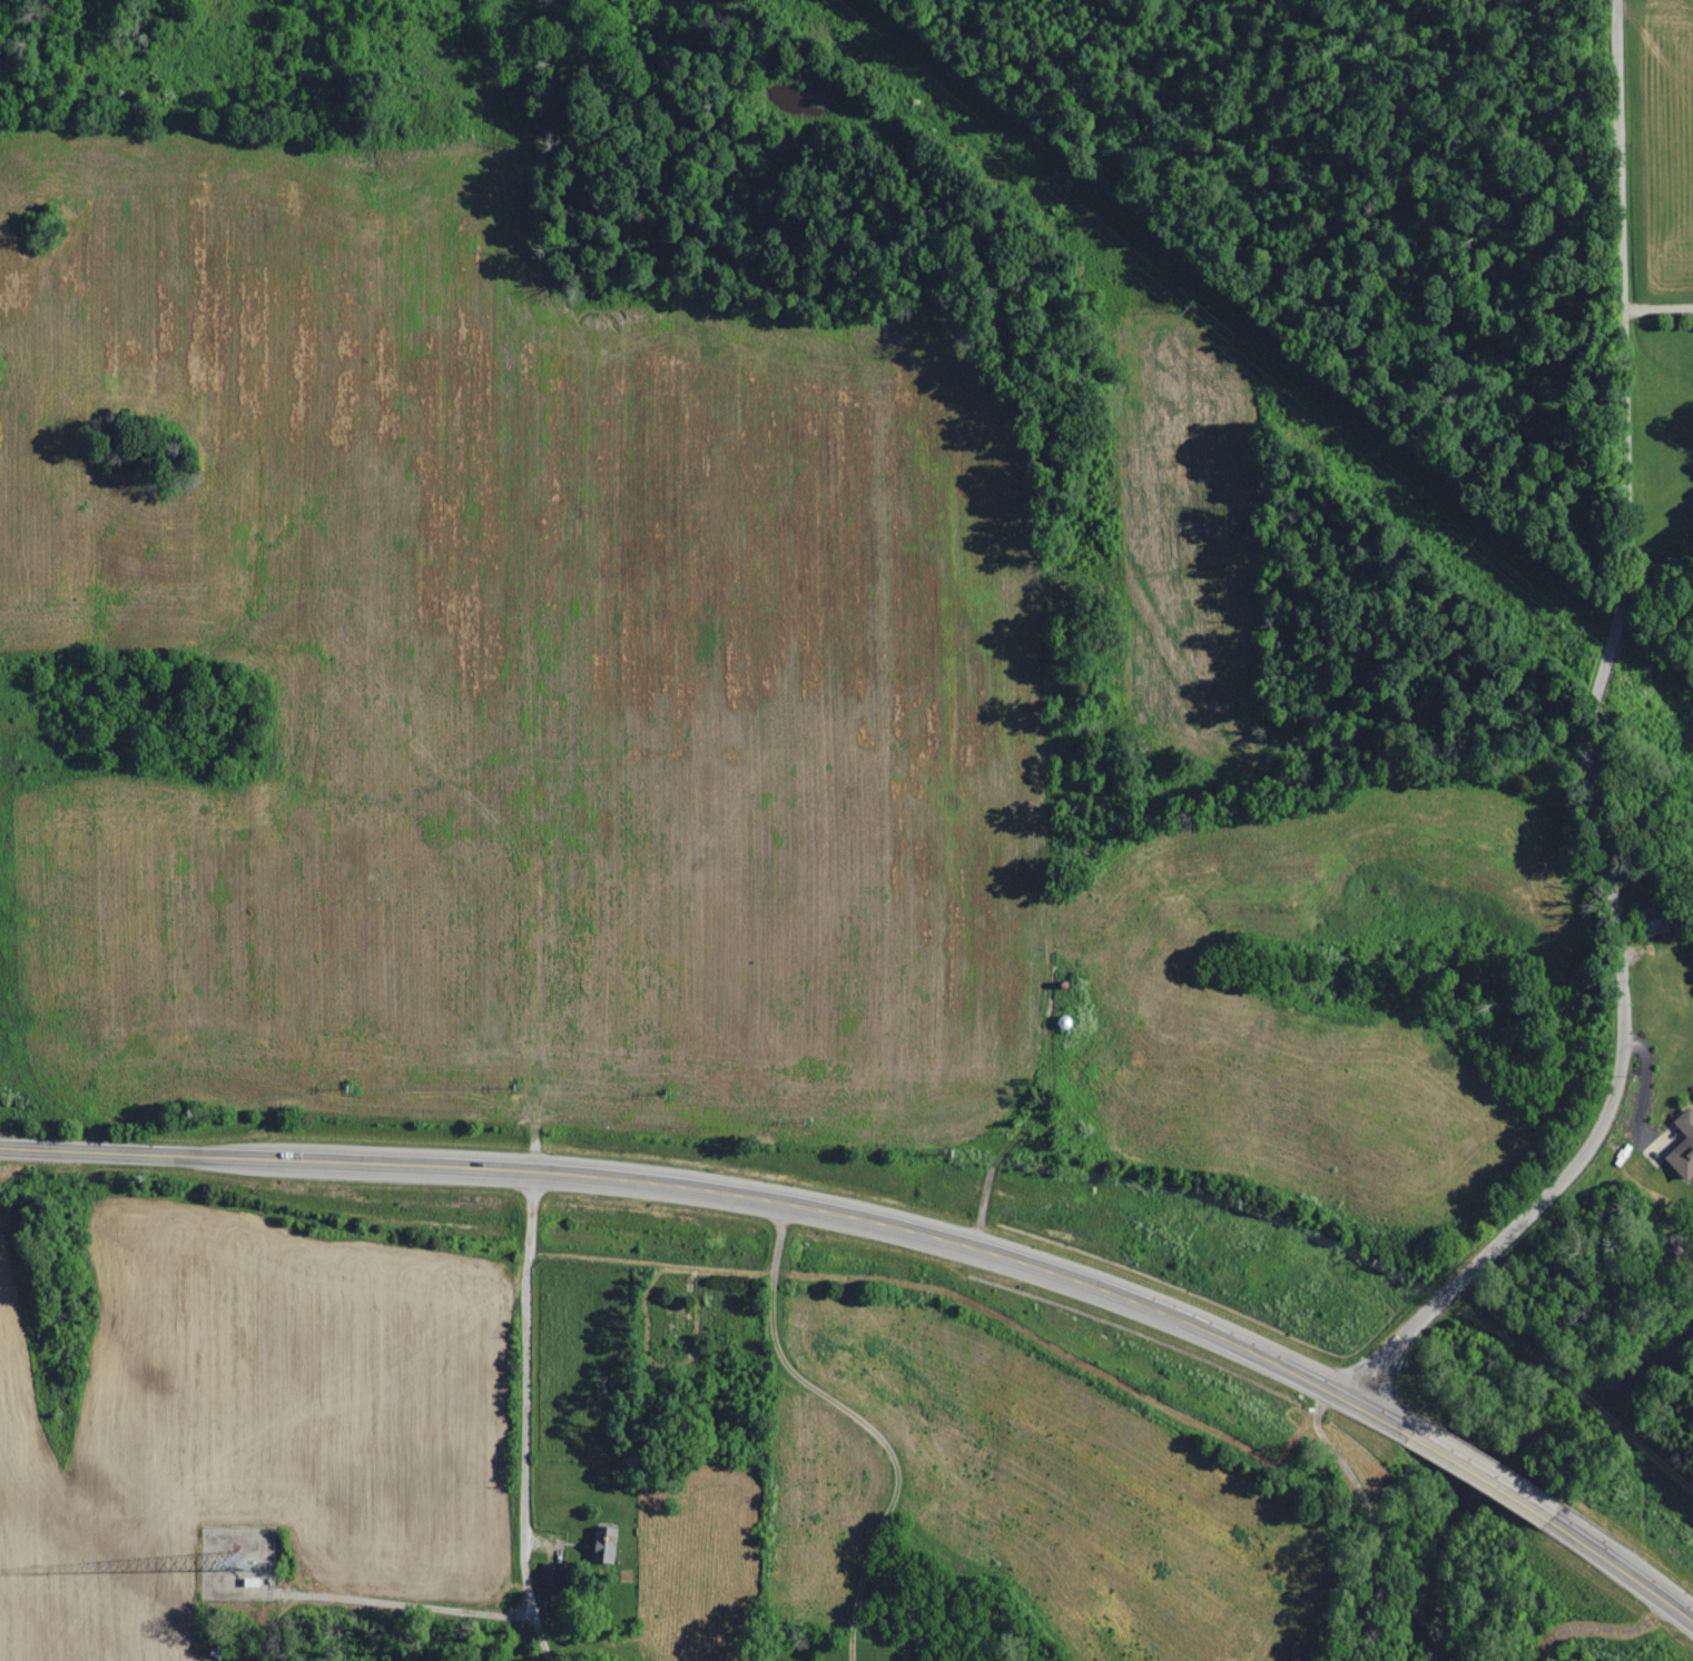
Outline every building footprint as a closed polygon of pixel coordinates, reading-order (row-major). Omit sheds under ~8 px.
[(593,1560),(612,1562),(613,1549),(609,1549),(611,1531),(596,1529),(593,1560)]
